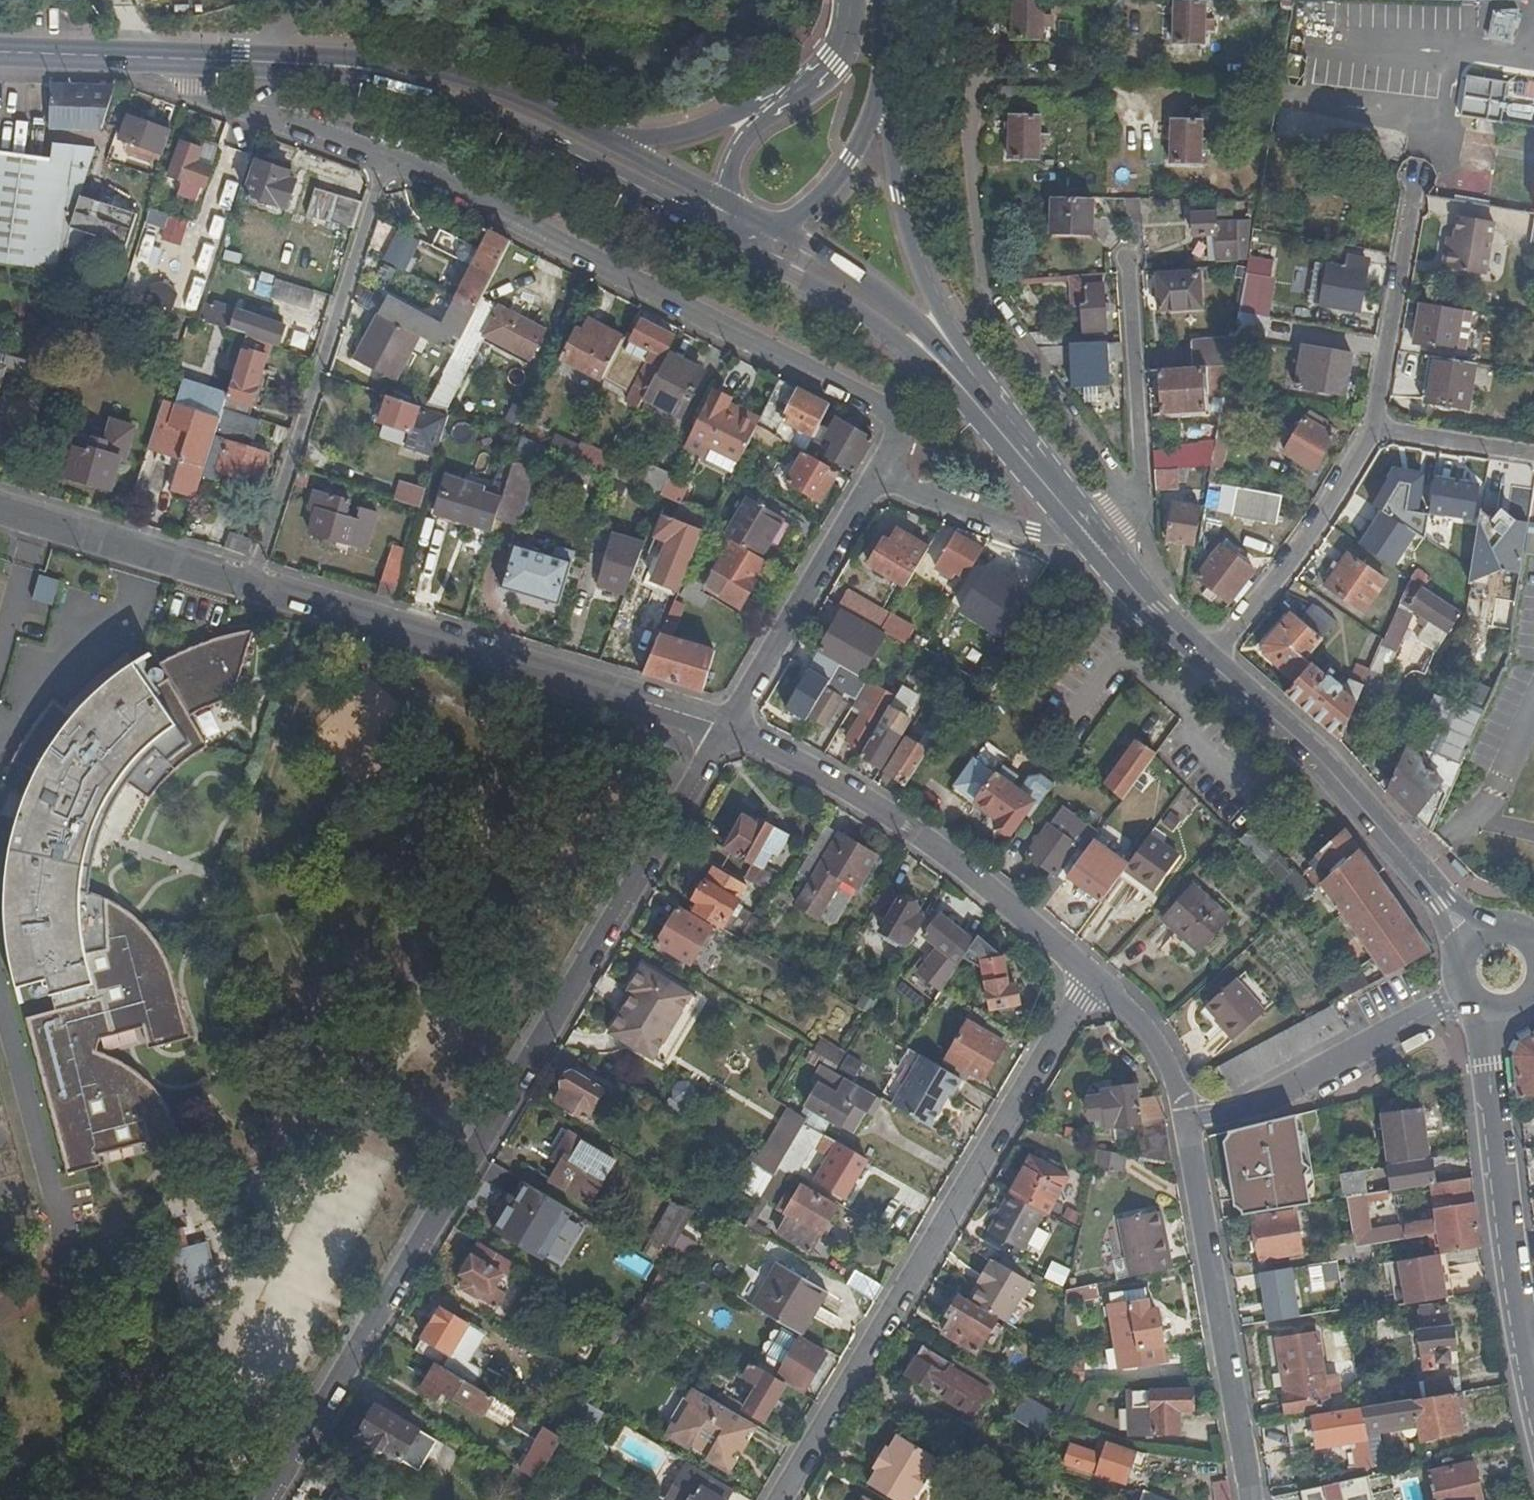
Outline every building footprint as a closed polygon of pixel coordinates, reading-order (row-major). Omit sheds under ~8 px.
[(1011,39),(1043,39),(1043,26),(1051,26),(1051,15),(1043,15),(1044,0),(1012,0),(1011,39)] [(1175,43),(1200,43),(1205,43),(1205,31),(1213,31),(1213,20),(1205,20),(1206,1),(1175,1),(1173,43),(1175,43)] [(1200,58),(1200,43),(1175,43),(1175,57),(1200,58)] [(1112,76),(1104,76),(1103,84),(1111,85),(1112,76)] [(118,84),(53,82),(55,116),(107,118),(118,84)] [(1009,116),(1008,158),(1040,159),(1040,146),(1048,146),(1048,135),(1040,135),(1041,117),(1009,116)] [(162,158),(173,125),(156,119),(154,126),(130,117),(121,143),(129,146),(126,156),(137,161),(138,158),(150,162),(153,154),(162,158)] [(1171,121),(1170,162),(1202,163),(1202,150),(1211,150),(1211,137),(1202,137),(1203,122),(1171,121)] [(96,151),(97,148),(56,143),(53,162),(42,236),(68,241),(68,239),(72,227),(82,195),(96,151)] [(181,194),(201,202),(214,167),(200,162),(204,150),(183,143),(172,175),(186,181),(181,194)] [(1092,168),(1104,168),(1105,151),(1093,151),(1092,168)] [(41,238),(42,236),(53,162),(0,154),(0,230),(41,238)] [(297,181),(290,178),(291,173),(258,162),(247,194),(288,208),(297,181)] [(307,216),(354,229),(363,202),(316,187),(307,216)] [(82,195),(72,227),(96,233),(97,235),(112,240),(117,227),(134,232),(139,213),(82,195)] [(1016,196),(1008,196),(1008,207),(1015,207),(1016,196)] [(1091,234),(1092,198),(1052,198),(1051,233),(1091,234)] [(1130,244),(1140,249),(1143,250),(1140,200),(1127,199),(1125,199),(1128,243),(1130,244)] [(1233,214),(1233,203),(1191,201),(1193,237),(1211,236),(1211,246),(1216,246),(1216,261),(1246,259),(1248,229),(1235,230),(1235,222),(1215,223),(1214,216),(1222,216),(1222,214),(1233,214)] [(152,207),(147,223),(165,229),(172,214),(165,212),(152,207)] [(1444,269),(1487,275),(1496,221),(1458,215),(1454,240),(1448,238),(1444,269)] [(434,247),(473,266),(482,249),(442,229),(434,247)] [(0,230),(0,262),(56,273),(63,241),(41,238),(0,230)] [(1258,250),(1261,231),(1253,230),(1249,248),(1258,250)] [(511,243),(491,232),(482,249),(473,266),(457,298),(444,324),(391,298),(382,316),(431,341),(435,344),(455,354),(468,328),(478,309),(490,285),(511,243)] [(389,249),(385,258),(403,266),(407,258),(389,249)] [(1328,265),(1326,273),(1320,304),(1360,312),(1367,272),(1362,271),(1364,259),(1347,256),(1345,268),(1328,265)] [(1274,262),(1248,257),(1247,265),(1238,312),(1269,317),(1272,301),(1267,300),(1274,262)] [(1321,272),(1326,273),(1328,265),(1329,262),(1323,260),(1321,272)] [(1180,275),(1158,277),(1160,311),(1202,308),(1199,273),(1180,275)] [(1105,304),(1103,275),(1071,277),(1071,282),(1073,309),(1083,308),(1084,328),(1089,327),(1089,334),(1107,333),(1105,313),(1105,304)] [(1071,277),(1012,281),(1012,286),(1071,282),(1071,277)] [(310,308),(315,291),(276,279),(274,286),(271,296),(310,308)] [(478,309),(489,315),(501,291),(490,285),(478,309)] [(1010,294),(1004,299),(1018,319),(1024,318),(1024,313),(1022,311),(1010,294)] [(201,320),(232,329),(236,315),(211,310),(213,303),(207,301),(201,320)] [(1457,348),(1464,311),(1460,310),(1427,305),(1422,304),(1416,343),(1437,347),(1438,344),(1457,348)] [(232,329),(233,329),(249,333),(280,345),(287,325),(237,309),(237,310),(232,308),(231,313),(236,315),(232,329)] [(530,361),(546,332),(501,308),(485,337),(530,361)] [(478,309),(468,328),(480,334),(489,315),(478,309)] [(1265,344),(1270,317),(1269,317),(1238,312),(1234,338),(1265,344)] [(382,316),(378,314),(355,359),(399,381),(416,349),(424,353),(431,341),(382,316)] [(648,363),(626,401),(637,407),(665,359),(676,339),(643,320),(631,341),(652,352),(650,356),(648,363)] [(604,381),(625,341),(591,323),(584,336),(578,333),(564,360),(604,381)] [(230,338),(246,343),(248,337),(249,333),(233,329),(230,338)] [(1039,348),(1079,346),(1078,331),(1058,332),(1058,333),(1029,335),(1039,348)] [(259,386),(272,345),(248,337),(226,407),(247,414),(251,405),(254,406),(260,387),(259,386)] [(1192,343),(1194,369),(1229,366),(1233,339),(1192,343)] [(1123,356),(1122,343),(1079,346),(1039,348),(1051,367),(1072,365),(1074,389),(1084,389),(1099,388),(1111,387),(1109,357),(1123,356)] [(1303,347),(1295,387),(1345,395),(1352,356),(1303,347)] [(669,354),(644,400),(683,420),(707,374),(669,354)] [(1470,409),(1477,364),(1436,357),(1428,402),(1470,409)] [(452,360),(430,403),(448,408),(469,368),(452,360)] [(1194,369),(1159,371),(1163,414),(1205,410),(1203,373),(1208,373),(1209,391),(1224,394),(1229,366),(1194,369)] [(9,422),(19,391),(25,375),(0,368),(0,419),(9,422)] [(831,406),(780,381),(758,427),(781,441),(804,454),(805,454),(810,446),(795,438),(800,431),(814,438),(818,430),(831,406)] [(1099,388),(1084,389),(1084,396),(1089,396),(1097,396),(1099,396),(1099,388)] [(1211,467),(1210,471),(1221,473),(1233,409),(1239,410),(1242,397),(1224,394),(1214,447),(1211,467)] [(417,407),(390,397),(382,423),(411,432),(407,445),(438,456),(444,435),(450,417),(427,410),(417,407)] [(173,403),(165,401),(150,451),(158,454),(173,403)] [(173,403),(158,454),(181,461),(173,488),(197,496),(204,475),(216,437),(218,431),(222,418),(173,403)] [(255,439),(262,420),(247,414),(226,407),(222,418),(218,431),(225,434),(228,431),(255,439)] [(1329,424),(1310,413),(1285,453),(1315,470),(1334,437),(1324,431),(1329,424)] [(100,419),(94,437),(82,434),(69,479),(112,491),(122,458),(127,460),(136,429),(100,419)] [(851,481),(874,442),(838,420),(828,435),(826,439),(832,441),(828,448),(833,450),(829,457),(849,469),(844,477),(851,481)] [(758,427),(753,437),(776,449),(781,441),(758,427)] [(828,435),(818,430),(814,438),(811,443),(820,449),(826,439),(828,435)] [(216,437),(204,475),(217,480),(220,469),(262,482),(271,454),(216,437)] [(549,450),(522,438),(509,481),(495,526),(517,532),(523,511),(527,510),(529,504),(526,500),(536,470),(543,472),(546,462),(550,451),(549,450)] [(810,446),(805,454),(816,460),(822,449),(820,449),(811,443),(810,446)] [(579,447),(572,460),(601,472),(603,473),(610,461),(579,447)] [(1184,469),(1186,469),(1211,467),(1214,447),(1183,450),(1183,451),(1184,469)] [(572,460),(550,451),(546,462),(567,470),(566,473),(591,484),(592,483),(595,484),(601,472),(572,460)] [(1160,471),(1184,469),(1183,451),(1156,454),(1160,471)] [(805,454),(804,454),(788,482),(817,500),(825,488),(829,491),(839,474),(816,460),(805,454)] [(312,472),(300,469),(295,484),(307,487),(312,472)] [(1156,471),(1157,491),(1180,489),(1179,484),(1187,484),(1186,469),(1184,469),(1160,471),(1156,471)] [(647,491),(661,497),(670,476),(655,470),(647,491)] [(1210,471),(1208,482),(1224,485),(1227,474),(1221,473),(1210,471)] [(1401,473),(1390,496),(1403,502),(1413,478),(1401,473)] [(673,475),(663,495),(685,505),(694,486),(673,475)] [(625,482),(615,477),(612,486),(622,490),(625,482)] [(437,515),(494,531),(495,526),(509,481),(499,479),(497,488),(487,485),(486,488),(449,478),(437,515)] [(403,480),(398,500),(416,506),(422,507),(428,487),(403,480)] [(1437,480),(1432,512),(1475,519),(1481,487),(1437,480)] [(1278,523),(1283,495),(1238,487),(1233,516),(1278,523)] [(346,517),(351,501),(316,491),(311,508),(318,509),(311,533),(352,545),(359,521),(346,517)] [(663,497),(660,507),(667,509),(670,500),(663,497)] [(749,498),(727,538),(762,558),(783,518),(749,498)] [(1174,503),(1168,542),(1193,546),(1200,507),(1174,503)] [(420,514),(422,507),(416,506),(414,513),(420,514)] [(1494,524),(1482,514),(1472,586),(1489,590),(1492,577),(1504,574),(1523,577),(1530,524),(1515,522),(1502,512),(1494,524)] [(710,519),(700,515),(695,527),(665,515),(657,537),(694,551),(702,531),(705,532),(708,526),(711,519),(710,519)] [(907,588),(930,549),(898,530),(891,543),(885,552),(880,549),(870,565),(907,588)] [(252,553),(256,541),(230,533),(225,549),(247,556),(252,553)] [(627,593),(646,544),(614,534),(598,585),(627,593)] [(968,576),(984,550),(957,534),(941,560),(968,576)] [(885,540),(880,549),(885,552),(891,543),(885,540)] [(514,541),(501,587),(561,604),(574,559),(514,541)] [(394,544),(378,595),(380,595),(394,599),(402,574),(410,549),(394,544)] [(1222,546),(1218,552),(1214,548),(1210,552),(1215,556),(1197,578),(1229,603),(1255,571),(1222,546)] [(1326,587),(1366,613),(1388,581),(1348,554),(1326,587)] [(741,609),(760,577),(726,556),(706,589),(741,609)] [(1035,587),(1049,567),(1034,557),(1020,578),(1035,587)] [(988,570),(966,602),(998,623),(1019,591),(988,570)] [(1425,587),(1426,588),(1432,579),(1419,570),(1413,579),(1425,587)] [(36,602),(55,607),(61,581),(42,577),(36,602)] [(1425,587),(1413,579),(1412,579),(1403,601),(1453,634),(1462,615),(1423,590),(1425,587)] [(704,611),(710,600),(687,586),(681,598),(704,611)] [(881,630),(891,614),(891,613),(845,588),(835,604),(844,609),(881,630)] [(652,657),(644,675),(704,693),(717,652),(672,639),(684,612),(686,607),(675,603),(673,608),(663,632),(652,657)] [(1286,695),(1341,742),(1366,686),(1373,669),(1360,664),(1353,680),(1346,689),(1333,678),(1337,673),(1332,670),(1327,675),(1313,664),(1312,664),(1307,660),(1338,623),(1321,608),(1307,625),(1292,612),(1264,645),(1265,655),(1297,683),(1286,695)] [(863,677),(888,634),(881,630),(844,609),(820,650),(845,664),(843,666),(863,677)] [(923,653),(926,648),(933,638),(891,614),(881,630),(888,634),(923,653)] [(635,650),(652,657),(663,632),(645,625),(635,650)] [(63,1160),(97,1152),(94,1141),(142,1130),(144,1139),(179,1130),(166,1097),(148,1073),(112,1047),(93,1041),(97,1029),(138,1018),(144,1038),(185,1028),(167,957),(154,934),(143,920),(121,901),(106,892),(94,887),(87,885),(91,853),(99,827),(110,803),(124,781),(131,786),(145,795),(158,779),(175,763),(195,749),(203,744),(186,715),(227,697),(248,631),(222,636),(207,641),(187,647),(167,657),(156,664),(163,680),(147,687),(124,653),(96,674),(64,708),(51,699),(34,720),(22,740),(12,758),(34,770),(26,790),(10,784),(2,810),(17,816),(10,843),(5,881),(5,907),(8,943),(16,979),(47,971),(55,1001),(25,1008),(63,1160)] [(1373,669),(1366,686),(1377,691),(1394,651),(1383,646),(1373,669)] [(832,678),(840,664),(819,653),(810,666),(832,678)] [(863,689),(869,680),(863,677),(843,666),(840,664),(832,678),(809,717),(826,727),(846,695),(857,701),(863,689)] [(866,751),(882,723),(891,708),(898,697),(882,688),(869,680),(863,689),(875,695),(848,741),(866,751)] [(866,751),(862,757),(883,769),(903,735),(910,728),(917,724),(891,708),(882,723),(866,751)] [(913,733),(887,773),(907,786),(930,752),(919,746),(923,740),(913,733)] [(1148,769),(1157,757),(1134,738),(1106,784),(1125,800),(1137,784),(1148,769)] [(1076,758),(1082,750),(1075,745),(1069,753),(1076,758)] [(1388,791),(1430,831),(1446,796),(1439,787),(1443,783),(1407,748),(1388,791)] [(1041,807),(1057,785),(1041,774),(1018,778),(1018,777),(1008,770),(1005,769),(1000,777),(998,776),(996,778),(976,763),(953,794),(974,809),(978,804),(1000,821),(997,826),(1013,837),(1037,804),(1041,807)] [(1154,774),(1148,769),(1137,784),(1144,789),(1154,774)] [(87,885),(94,887),(97,864),(99,852),(109,825),(117,807),(131,786),(124,781),(110,803),(99,827),(91,853),(87,885)] [(1087,853),(1099,835),(1064,809),(1030,856),(1054,873),(1035,899),(1046,908),(1066,882),(1058,877),(1080,847),(1087,853)] [(1171,811),(1164,821),(1173,827),(1181,817),(1171,811)] [(743,817),(726,848),(752,863),(753,864),(760,850),(763,845),(778,854),(787,837),(772,829),(773,828),(761,821),(758,826),(743,817)] [(1313,893),(1315,891),(1254,829),(1247,837),(1231,822),(1226,826),(1228,828),(1301,903),(1313,893)] [(878,859),(828,828),(795,882),(809,890),(797,908),(819,922),(843,881),(859,891),(878,859)] [(1110,852),(1112,854),(1122,840),(1108,829),(1096,845),(1108,855),(1110,852)] [(1325,882),(1360,851),(1347,832),(1310,865),(1325,882)] [(1181,856),(1152,834),(1129,866),(1127,868),(1156,889),(1181,856)] [(771,856),(760,850),(753,864),(764,870),(771,856)] [(1384,979),(1425,957),(1425,942),(1360,851),(1325,882),(1322,885),(1366,946),(1362,949),(1384,979)] [(1127,868),(1129,866),(1112,854),(1110,852),(1108,855),(1100,866),(1085,855),(1069,877),(1102,902),(1127,868)] [(753,864),(752,863),(743,878),(769,893),(776,881),(775,876),(764,870),(753,864)] [(144,902),(160,877),(146,867),(129,893),(144,902)] [(701,903),(695,913),(723,930),(736,907),(747,888),(715,868),(696,899),(701,903)] [(1194,886),(1165,919),(1203,952),(1232,919),(1194,886)] [(910,948),(930,915),(887,889),(873,913),(888,922),(883,932),(889,936),(887,940),(898,947),(901,942),(910,948)] [(739,939),(753,917),(736,907),(723,930),(739,939)] [(658,944),(692,965),(713,929),(679,909),(658,944)] [(961,965),(975,943),(941,916),(925,935),(941,949),(961,965)] [(762,923),(753,917),(739,939),(749,945),(762,923)] [(954,974),(957,970),(961,965),(941,949),(933,958),(954,974)] [(1018,986),(1010,988),(1005,959),(984,963),(993,1010),(1022,1004),(1018,986)] [(644,965),(629,991),(634,994),(611,1032),(654,1059),(657,1054),(688,1000),(692,994),(644,965)] [(957,970),(943,992),(958,1001),(971,979),(957,970)] [(1337,984),(1348,999),(1360,991),(1350,975),(1337,984)] [(1205,1005),(1235,1041),(1267,1012),(1235,978),(1205,1005)] [(878,1002),(879,1001),(871,996),(865,1000),(859,1010),(870,1016),(878,1002)] [(697,1005),(688,1000),(657,1054),(665,1059),(697,1005)] [(1335,1006),(1219,1068),(1231,1092),(1348,1029),(1335,1006)] [(985,1081),(1012,1033),(989,1019),(983,1030),(969,1022),(947,1058),(985,1081)] [(1521,1099),(1533,1098),(1533,1035),(1522,1042),(1516,1056),(1521,1099)] [(822,1042),(815,1054),(839,1068),(846,1056),(822,1042)] [(880,1098),(893,1106),(921,1055),(908,1047),(880,1098)] [(893,1106),(931,1128),(942,1108),(940,1102),(946,1092),(950,1094),(960,1078),(921,1055),(893,1106)] [(616,1100),(625,1085),(581,1059),(556,1101),(588,1121),(605,1092),(616,1100)] [(849,1080),(836,1073),(823,1065),(815,1079),(820,1082),(806,1106),(841,1127),(854,1105),(861,1109),(871,1093),(849,1080)] [(1119,1127),(1141,1124),(1139,1101),(1137,1086),(1114,1090),(1114,1091),(1104,1093),(1105,1097),(1089,1100),(1092,1121),(1103,1120),(1104,1128),(1119,1126),(1119,1127)] [(1157,1123),(1168,1121),(1167,1117),(1163,1097),(1139,1101),(1141,1124),(1143,1139),(1141,1139),(1141,1140),(1158,1138),(1157,1123)] [(1390,1164),(1431,1160),(1425,1110),(1384,1116),(1390,1164)] [(809,1119),(795,1111),(778,1138),(793,1147),(806,1125),(809,1119)] [(1274,1212),(1309,1206),(1303,1168),(1306,1167),(1312,1162),(1304,1157),(1300,1158),(1294,1123),(1299,1123),(1298,1115),(1230,1132),(1238,1174),(1243,1174),(1246,1186),(1269,1183),(1274,1212)] [(1143,1158),(1175,1164),(1168,1121),(1157,1123),(1158,1138),(1141,1140),(1143,1158)] [(793,1147),(779,1170),(790,1176),(791,1176),(817,1132),(806,1125),(793,1147)] [(592,1206),(618,1162),(574,1135),(562,1155),(567,1158),(553,1182),(592,1206)] [(866,1160),(826,1137),(819,1150),(832,1157),(817,1183),(844,1199),(866,1160)] [(1099,1150),(1096,1168),(1123,1172),(1126,1155),(1099,1150)] [(1047,1214),(1049,1215),(1068,1176),(1031,1158),(1012,1196),(1047,1214)] [(1390,1164),(1391,1168),(1394,1192),(1423,1187),(1430,1186),(1437,1184),(1434,1159),(1431,1160),(1390,1164)] [(776,1175),(763,1166),(757,1175),(771,1184),(776,1175)] [(776,1175),(771,1184),(758,1206),(768,1212),(790,1176),(779,1170),(776,1175)] [(1345,1200),(1348,1199),(1368,1196),(1365,1172),(1341,1175),(1345,1200)] [(1245,1216),(1274,1212),(1269,1183),(1246,1186),(1243,1174),(1238,1174),(1245,1216)] [(1434,1190),(1475,1183),(1474,1178),(1437,1184),(1430,1186),(1430,1191),(1434,1190)] [(1437,1210),(1477,1203),(1475,1183),(1434,1190),(1430,1191),(1433,1211),(1437,1210)] [(802,1186),(795,1199),(788,1194),(779,1210),(789,1216),(779,1235),(811,1254),(838,1207),(802,1186)] [(1372,1246),(1405,1241),(1403,1226),(1372,1232),(1368,1204),(1391,1201),(1390,1192),(1368,1196),(1348,1199),(1356,1243),(1357,1248),(1372,1246)] [(1396,1208),(1398,1208),(1395,1197),(1409,1194),(1409,1192),(1393,1194),(1396,1208)] [(568,1233),(576,1219),(533,1193),(506,1238),(534,1255),(553,1224),(568,1233)] [(1395,1197),(1398,1208),(1411,1206),(1409,1194),(1395,1197)] [(1012,1196),(1010,1195),(990,1233),(1026,1252),(1047,1214),(1012,1196)] [(1441,1235),(1480,1228),(1477,1203),(1437,1210),(1440,1224),(1434,1225),(1434,1221),(1403,1226),(1405,1241),(1441,1235)] [(673,1205),(645,1254),(664,1266),(670,1257),(695,1214),(673,1205)] [(1133,1278),(1174,1270),(1163,1211),(1122,1219),(1133,1278)] [(1255,1219),(1262,1261),(1303,1254),(1296,1212),(1255,1219)] [(1444,1254),(1483,1247),(1480,1228),(1441,1235),(1444,1254)] [(210,1238),(173,1250),(191,1307),(228,1295),(210,1238)] [(518,1266),(481,1243),(463,1274),(468,1278),(462,1287),(498,1309),(508,1293),(498,1287),(505,1275),(510,1278),(518,1266)] [(1331,1248),(1334,1263),(1339,1262),(1359,1259),(1357,1248),(1356,1243),(1331,1248)] [(1357,1248),(1359,1259),(1373,1256),(1372,1246),(1357,1248)] [(617,1263),(650,1280),(658,1265),(625,1248),(617,1263)] [(995,1265),(1022,1279),(1027,1268),(1000,1254),(995,1265)] [(1401,1261),(1407,1305),(1447,1298),(1441,1254),(1401,1261)] [(650,1290),(644,1300),(656,1307),(682,1264),(670,1257),(664,1266),(650,1290)] [(973,1302),(1007,1323),(1030,1283),(1022,1279),(995,1265),(991,1263),(981,1278),(986,1281),(973,1302)] [(782,1324),(801,1335),(827,1291),(781,1264),(755,1307),(773,1318),(782,1324)] [(1292,1267),(1260,1272),(1268,1322),(1300,1318),(1292,1267)] [(856,1271),(848,1286),(875,1302),(884,1287),(856,1271)] [(968,1299),(973,1302),(986,1281),(981,1278),(968,1299)] [(1068,1290),(1067,1306),(1100,1299),(1098,1286),(1070,1292),(1068,1290)] [(939,1330),(945,1334),(954,1319),(950,1316),(960,1299),(955,1295),(943,1316),(943,1318),(943,1320),(944,1321),(939,1330)] [(954,1319),(945,1334),(979,1354),(999,1321),(960,1299),(950,1316),(954,1319)] [(1111,1309),(1122,1371),(1169,1363),(1164,1328),(1163,1328),(1160,1311),(1151,1313),(1150,1301),(1111,1309)] [(1421,1311),(1424,1332),(1422,1332),(1427,1369),(1440,1368),(1440,1363),(1453,1361),(1452,1351),(1458,1350),(1455,1327),(1452,1328),(1450,1308),(1421,1311)] [(443,1309),(418,1351),(440,1364),(462,1377),(487,1335),(443,1309)] [(780,1329),(782,1324),(773,1318),(770,1322),(780,1329)] [(613,1338),(619,1344),(627,1331),(611,1321),(611,1329),(613,1338)] [(1268,1344),(1272,1368),(1323,1360),(1320,1335),(1268,1344)] [(767,1372),(779,1379),(781,1376),(806,1391),(827,1355),(802,1340),(789,1361),(777,1354),(767,1372)] [(986,1378),(958,1361),(955,1366),(924,1347),(907,1375),(976,1417),(990,1393),(980,1387),(986,1378)] [(1323,1360),(1272,1368),(1275,1389),(1290,1387),(1291,1395),(1285,1396),(1288,1414),(1331,1407),(1328,1393),(1339,1390),(1337,1379),(1326,1380),(1323,1360)] [(1063,1361),(1062,1385),(1084,1384),(1084,1362),(1063,1361)] [(462,1377),(440,1364),(424,1390),(442,1401),(447,1392),(486,1415),(490,1409),(493,1403),(507,1412),(511,1407),(462,1377)] [(767,1372),(754,1365),(746,1378),(751,1381),(749,1385),(754,1388),(756,1384),(760,1387),(746,1410),(766,1422),(788,1384),(779,1379),(767,1372)] [(1426,1398),(1455,1393),(1453,1378),(1424,1383),(1426,1398)] [(1351,1382),(1353,1392),(1362,1391),(1359,1380),(1351,1382)] [(1080,1402),(1088,1384),(1077,1385),(1072,1398),(1080,1402)] [(751,1422),(695,1389),(681,1412),(689,1417),(680,1432),(696,1441),(694,1445),(710,1455),(707,1460),(728,1473),(739,1456),(733,1452),(737,1446),(744,1451),(751,1440),(743,1436),(751,1422)] [(1193,1390),(1128,1392),(1129,1435),(1180,1434),(1180,1412),(1194,1411),(1193,1390)] [(1353,1392),(1355,1404),(1363,1403),(1362,1391),(1353,1392)] [(1378,1395),(1380,1406),(1396,1403),(1394,1391),(1378,1395)] [(1419,1422),(1424,1440),(1465,1431),(1457,1393),(1455,1393),(1426,1398),(1414,1400),(1419,1422)] [(1027,1397),(1017,1416),(1043,1431),(1054,1413),(1027,1397)] [(1379,1427),(1419,1422),(1414,1400),(1396,1403),(1380,1406),(1364,1408),(1370,1439),(1375,1467),(1385,1453),(1379,1427)] [(493,1403),(490,1409),(518,1425),(524,1415),(511,1407),(507,1412),(493,1403)] [(403,1460),(421,1431),(379,1406),(361,1435),(403,1460)] [(1364,1408),(1290,1420),(1295,1451),(1370,1439),(1364,1408)] [(691,1450),(694,1445),(696,1441),(680,1432),(689,1417),(681,1412),(667,1436),(691,1450)] [(523,1471),(539,1481),(561,1444),(564,1439),(547,1429),(531,1458),(524,1470),(523,1471)] [(1068,1429),(1066,1437),(1086,1443),(1088,1436),(1069,1429),(1068,1429)] [(871,1485),(896,1499),(910,1499),(914,1492),(916,1493),(929,1470),(928,1469),(936,1455),(900,1434),(893,1448),(889,1446),(875,1469),(879,1472),(871,1485)] [(1144,1469),(1149,1454),(1145,1454),(1124,1447),(1121,1455),(1113,1452),(1111,1458),(1086,1449),(1085,1452),(1072,1448),(1067,1462),(1080,1466),(1079,1468),(1127,1484),(1133,1465),(1144,1469)] [(518,1466),(524,1470),(531,1458),(525,1455),(518,1466)] [(1431,1473),(1437,1499),(1485,1499),(1476,1462),(1431,1473)] [(539,1481),(523,1471),(518,1469),(511,1480),(523,1488),(516,1499),(528,1499),(539,1481)] [(1303,1491),(1304,1499),(1376,1499),(1371,1476),(1303,1491)] [(698,1499),(694,1496),(692,1499),(720,1499),(704,1490),(698,1499)]
